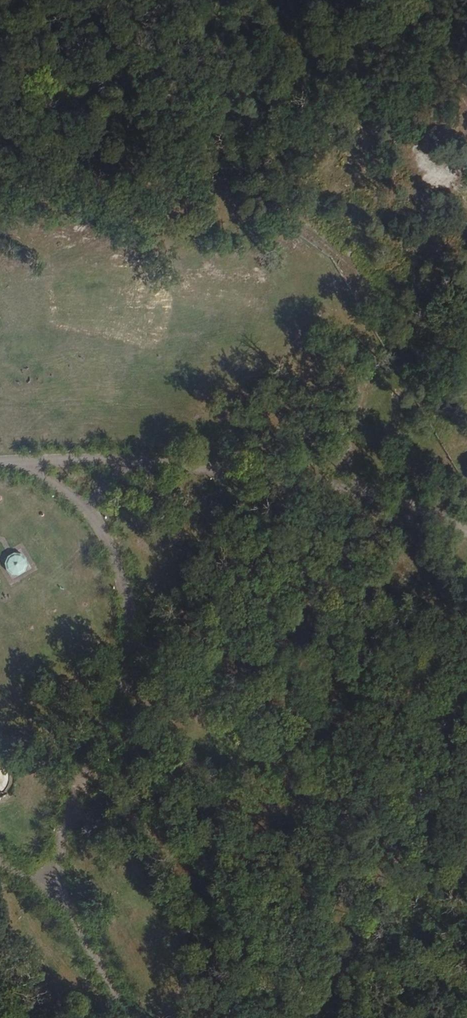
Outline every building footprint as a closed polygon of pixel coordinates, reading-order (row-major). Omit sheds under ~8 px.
[(1,561),(12,578),(29,568),(18,551),(1,561)]
